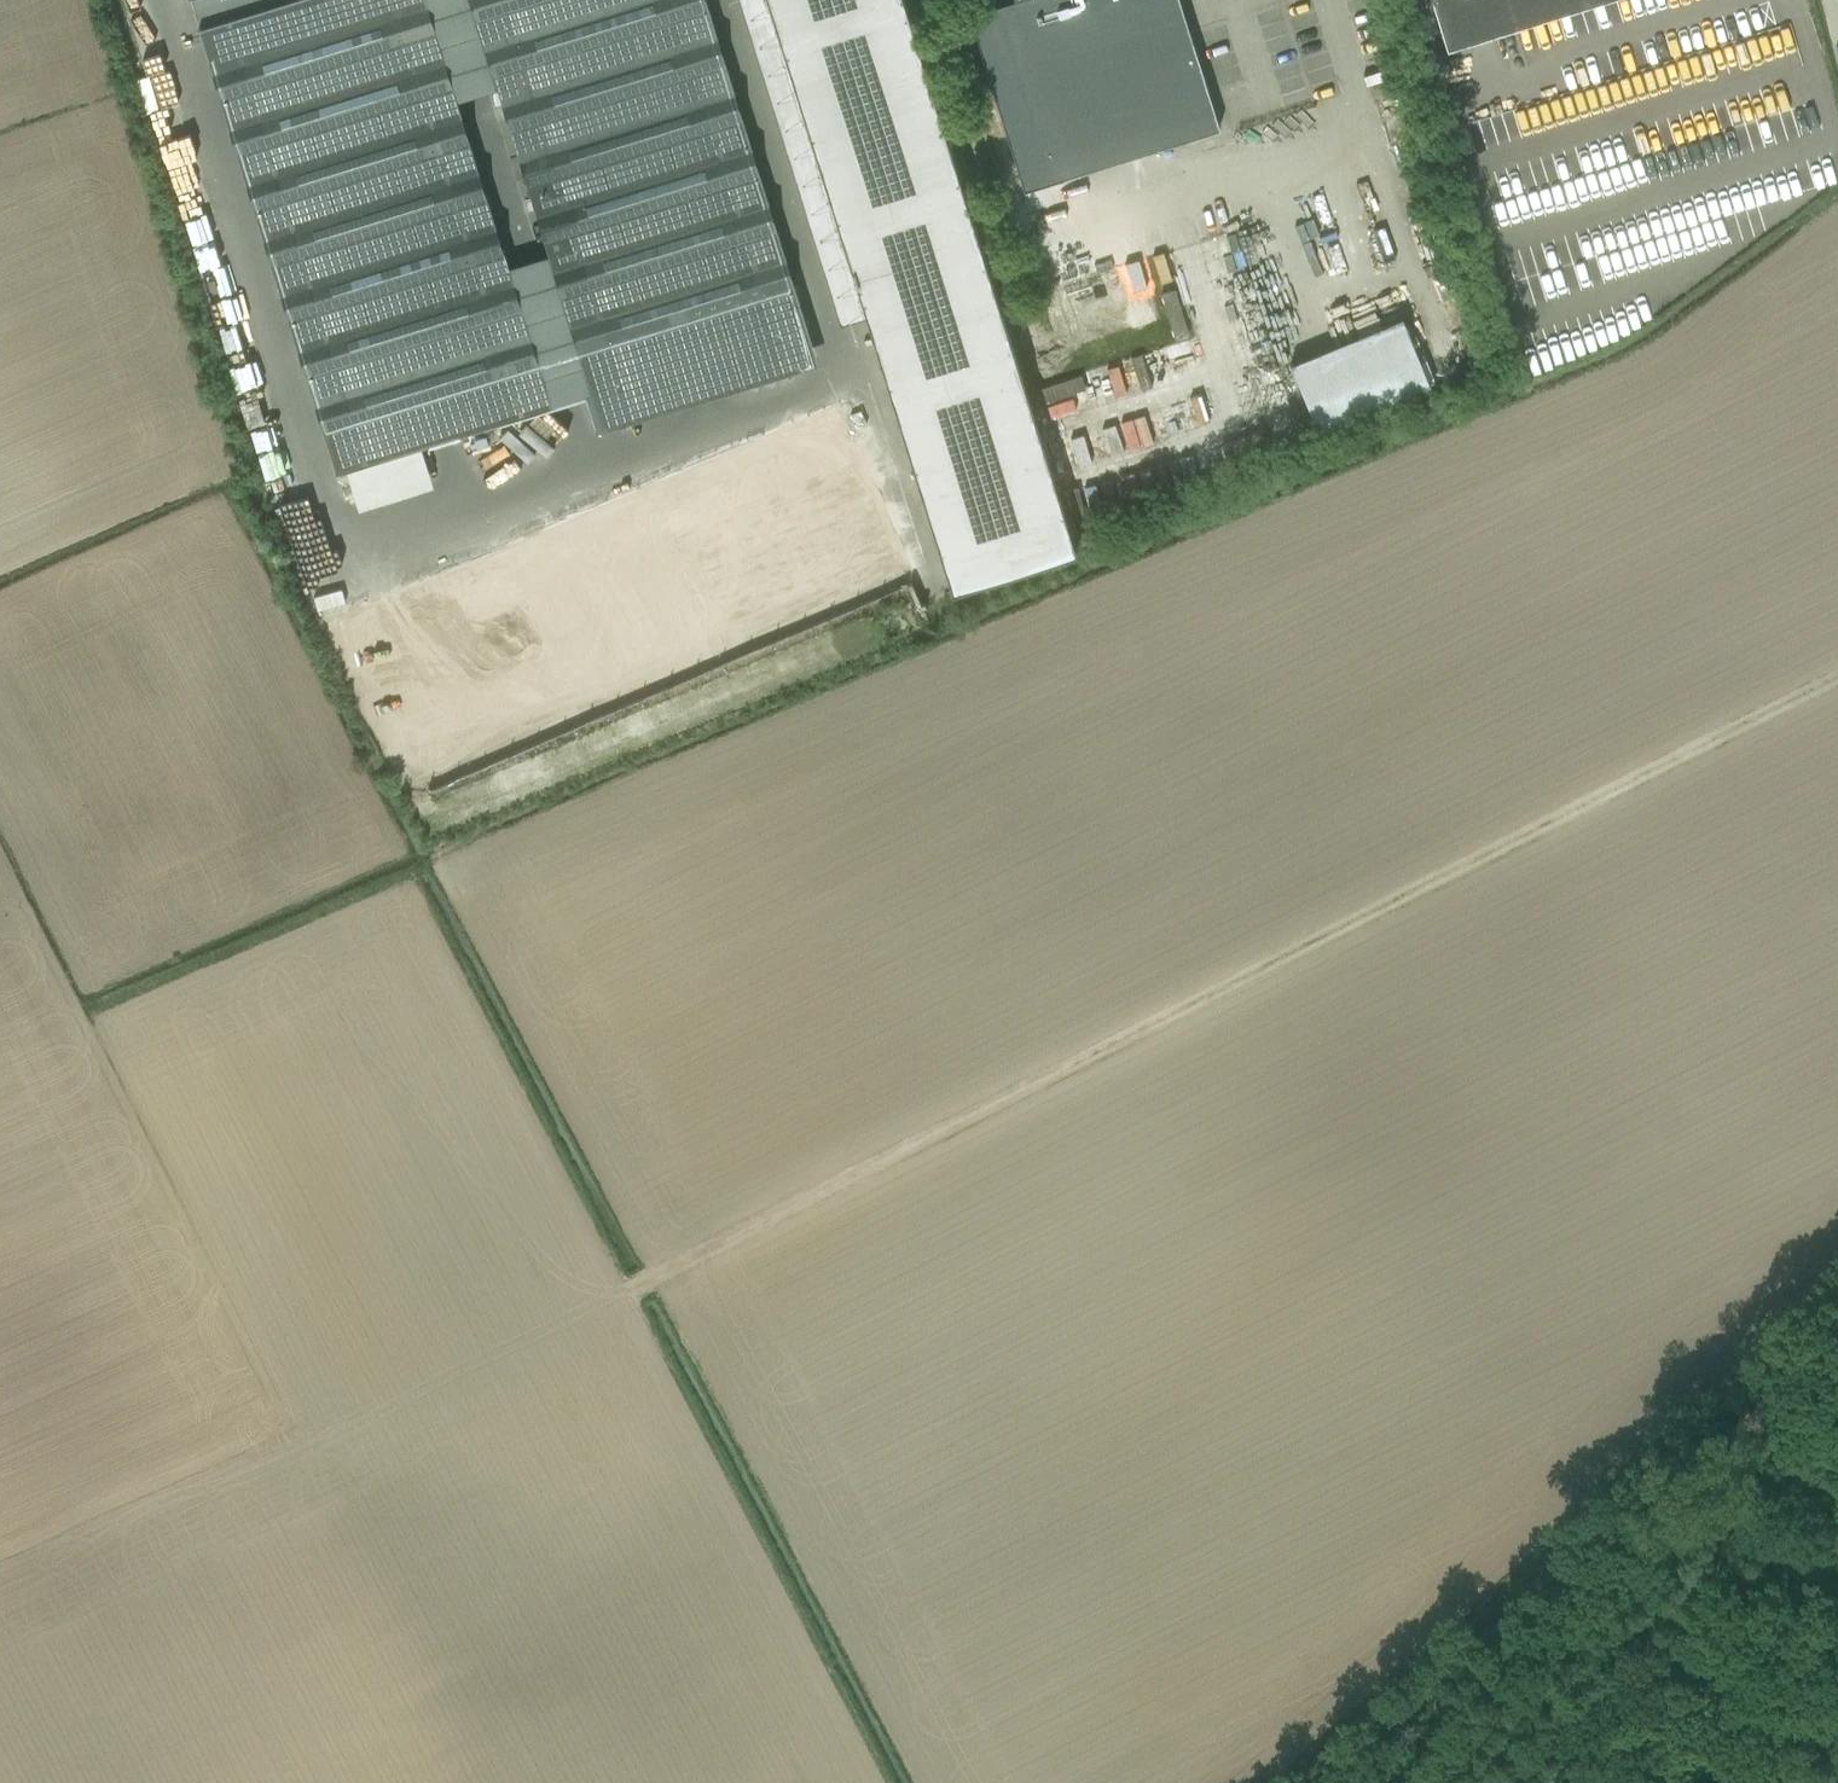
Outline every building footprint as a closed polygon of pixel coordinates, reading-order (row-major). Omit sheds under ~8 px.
[(227,19),(226,20),(364,465),(421,447),(586,396),(620,386),(779,336),(675,0),(221,0),(227,19)] [(952,592),(1076,553),(904,0),(767,0),(952,592)] [(996,6),(1051,182),(1219,130),(1179,0),(1014,0),(996,6)] [(1446,50),(1607,0),(1431,0),(1446,50)] [(829,405),(351,613),(428,792),(907,586),(829,405)] [(661,477),(729,447),(722,432),(655,462),(661,477)]
